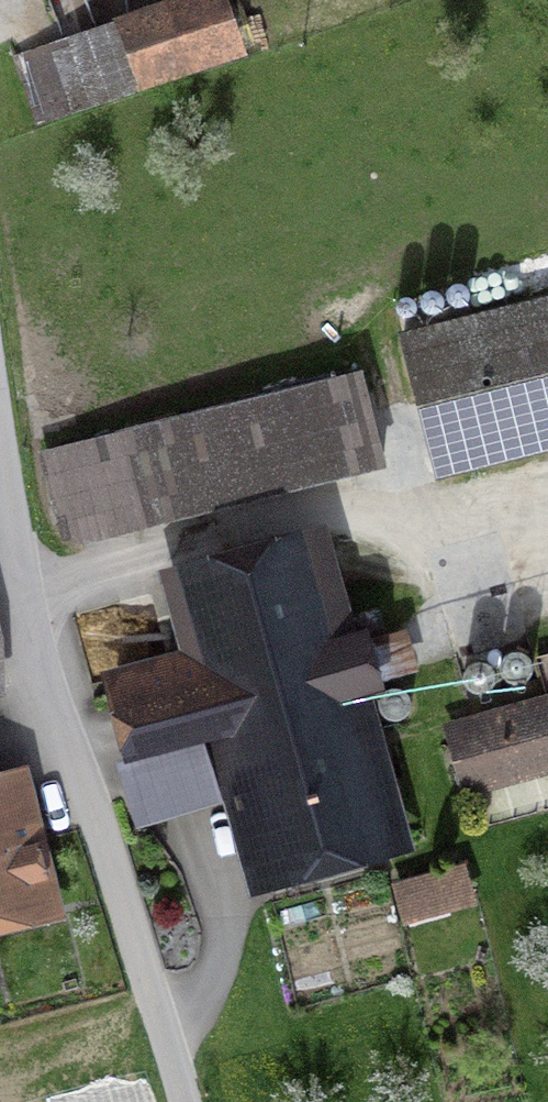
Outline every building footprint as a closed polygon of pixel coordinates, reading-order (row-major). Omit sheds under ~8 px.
[(38,125),(244,58),(225,0),(179,0),(15,54),(38,125)] [(67,25),(103,11),(99,0),(57,0),(67,25)] [(403,330),(440,476),(547,449),(547,294),(403,330)] [(381,467),(358,372),(42,448),(65,542),(381,467)] [(410,851),(314,530),(167,574),(190,649),(97,677),(144,834),(227,809),(254,898),(410,851)] [(8,689),(0,657),(0,691),(8,689)] [(442,725),(460,794),(547,772),(547,698),(442,725)] [(53,920),(20,770),(0,774),(0,932),(53,920)] [(463,867),(392,888),(403,926),(474,904),(463,867)]
